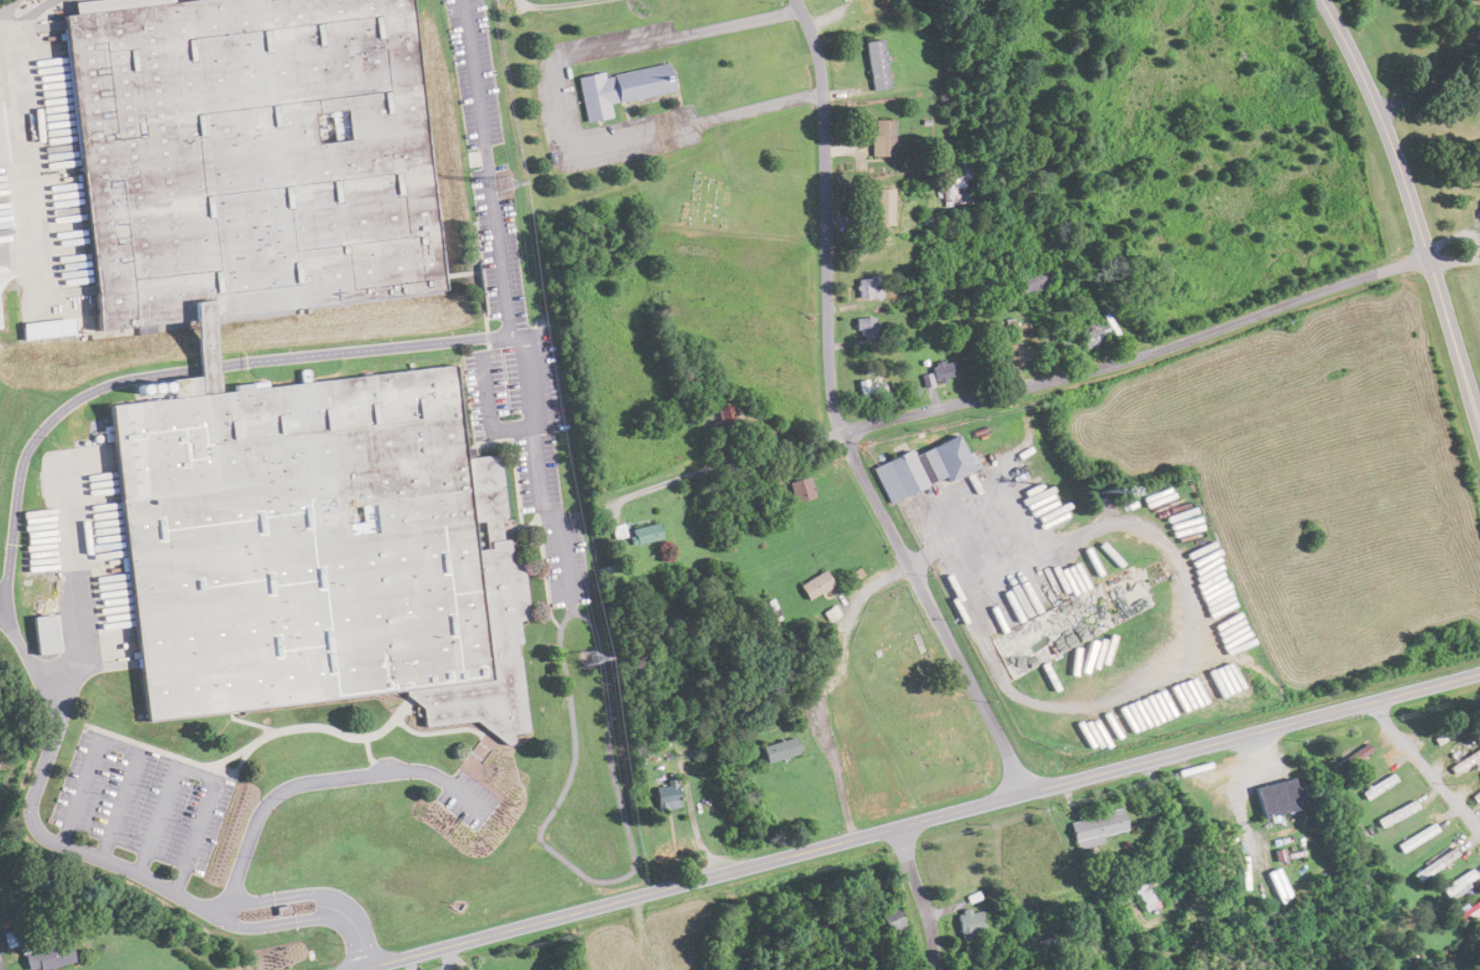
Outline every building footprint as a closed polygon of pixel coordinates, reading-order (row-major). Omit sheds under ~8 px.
[(96,336),(439,299),(408,0),(209,0),(64,17),(96,336)] [(863,43),(871,92),(889,89),(881,40),(863,43)] [(584,122),(612,117),(609,104),(670,93),(665,64),(576,79),(584,122)] [(870,156),(892,156),(892,119),(870,119),(870,156)] [(941,175),(942,206),(979,204),(977,162),(956,163),(956,174),(941,175)] [(892,189),(870,188),(870,225),(891,225),(892,189)] [(1053,282),(1045,265),(1014,280),(1022,297),(1053,282)] [(856,298),(880,297),(879,277),(856,277),(856,298)] [(74,335),(72,318),(21,323),(22,340),(74,335)] [(857,336),(877,336),(877,318),(857,318),(857,336)] [(195,326),(204,394),(222,392),(215,323),(195,326)] [(1081,346),(1103,346),(1103,334),(1106,334),(1106,327),(1081,327),(1081,346)] [(1001,342),(1007,369),(1024,364),(1018,338),(1001,342)] [(957,377),(953,359),(929,363),(933,382),(957,377)] [(112,404),(146,725),(404,694),(422,710),(424,729),(425,730),(477,723),(503,743),(507,747),(511,747),(512,746),(514,743),(515,741),(514,736),(515,734),(529,733),(519,656),(518,657),(517,644),(522,643),(520,620),(531,619),(524,563),(513,563),(511,541),(493,543),(494,550),(478,551),(476,524),(485,524),(488,546),(491,546),(490,538),(503,537),(501,519),(508,519),(504,487),(502,487),(502,486),(504,486),(501,455),(467,459),(457,365),(222,392),(204,394),(112,404)] [(858,394),(883,395),(883,382),(866,381),(867,379),(858,379),(858,394)] [(944,477),(945,480),(970,469),(956,435),(909,454),(907,450),(871,465),(886,501),(944,477)] [(812,496),(806,476),(785,482),(791,502),(812,496)] [(659,539),(656,522),(629,527),(632,544),(659,539)] [(797,583),(804,599),(832,587),(825,571),(797,583)] [(27,617),(33,654),(55,651),(49,613),(27,617)] [(1433,739),(1437,745),(1457,732),(1453,726),(1433,739)] [(792,736),(760,748),(766,764),(798,752),(792,736)] [(1369,750),(1365,743),(1333,766),(1337,773),(1369,750)] [(1453,775),(1479,756),(1479,751),(1477,747),(1448,767),(1453,775)] [(1365,800),(1396,781),(1391,773),(1360,791),(1365,800)] [(1297,809),(1290,778),(1252,787),(1260,818),(1297,809)] [(665,780),(666,786),(654,786),(656,810),(679,808),(676,779),(665,780)] [(1475,803),(1479,800),(1479,789),(1470,796),(1475,803)] [(1375,819),(1379,828),(1417,809),(1412,800),(1375,819)] [(1069,822),(1075,846),(1126,833),(1120,809),(1069,822)] [(1395,845),(1401,853),(1436,831),(1431,823),(1395,845)] [(1457,855),(1452,848),(1412,874),(1417,881),(1457,855)] [(1139,911),(1166,904),(1155,864),(1128,872),(1139,911)] [(1286,892),(1273,865),(1267,868),(1270,874),(1259,879),(1274,911),(1285,905),(1281,894),(1286,892)] [(1477,878),(1469,867),(1440,889),(1448,900),(1477,878)] [(878,914),(885,933),(903,926),(896,907),(878,914)] [(970,938),(969,931),(983,930),(981,909),(955,912),(959,940),(970,938)] [(66,942),(21,953),(25,969),(38,969),(71,962),(66,942)]
